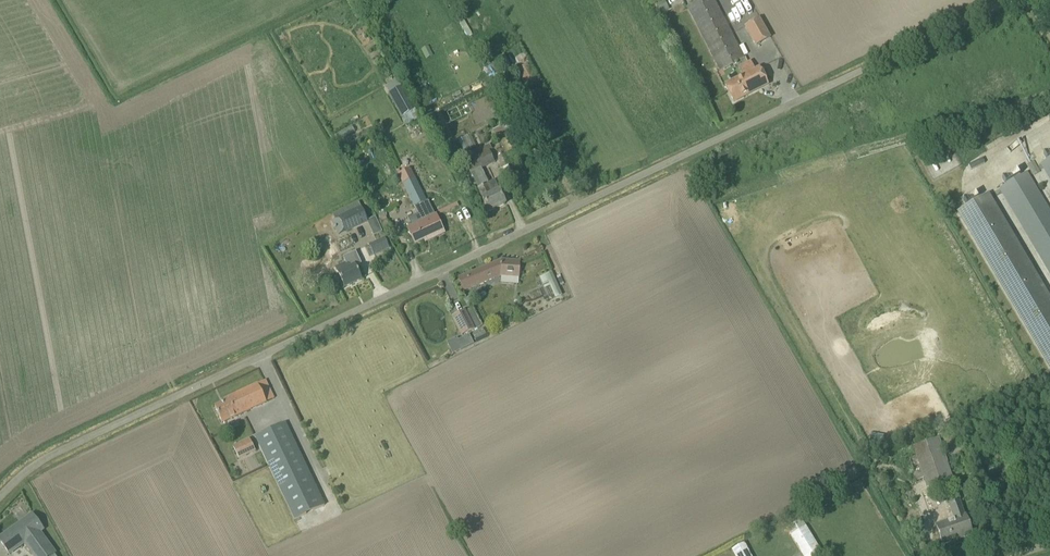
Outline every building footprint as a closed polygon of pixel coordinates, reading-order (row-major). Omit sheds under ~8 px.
[(655,4),(660,14),(669,9),(664,0),(663,0),(655,4)] [(715,0),(701,0),(687,8),(720,70),(744,57),(715,0)] [(745,26),(757,47),(771,39),(759,18),(745,26)] [(530,62),(517,69),(525,85),(538,78),(530,62)] [(768,85),(759,67),(725,84),(734,102),(768,85)] [(403,85),(390,93),(388,94),(406,125),(421,117),(403,85)] [(497,91),(490,94),(493,100),(499,97),(497,91)] [(425,118),(434,135),(445,130),(436,112),(425,118)] [(510,122),(493,130),(496,136),(513,128),(510,122)] [(459,139),(464,151),(474,147),(470,135),(459,139)] [(489,145),(464,156),(472,173),(482,169),(495,163),(494,162),(490,151),(492,150),(489,145)] [(492,150),(490,151),(494,162),(499,160),(495,148),(492,150)] [(1049,182),(1049,159),(1040,165),(1049,182)] [(1040,172),(1033,161),(1027,164),(1034,176),(1040,172)] [(408,219),(411,227),(408,228),(415,244),(428,238),(429,240),(444,233),(429,201),(426,202),(410,169),(399,174),(418,215),(408,219)] [(1027,172),(999,189),(1049,275),(1049,210),(1027,172)] [(505,204),(494,181),(479,188),(484,198),(482,199),(489,212),(505,204)] [(990,194),(958,213),(1049,369),(1049,295),(990,194)] [(339,219),(345,232),(368,221),(361,208),(339,219)] [(369,245),(374,256),(382,252),(377,241),(369,245)] [(362,280),(355,266),(361,264),(355,253),(344,258),(347,264),(336,269),(345,288),(362,280)] [(495,275),(519,277),(520,262),(502,260),(502,264),(496,263),(458,279),(463,290),(495,278),(495,275)] [(556,298),(561,295),(552,274),(541,278),(544,286),(548,284),(550,283),(556,298)] [(461,337),(467,334),(475,330),(467,313),(467,312),(466,311),(452,318),(461,337)] [(459,340),(449,345),(452,352),(453,353),(473,344),(472,342),(469,336),(459,340)] [(274,399),(270,390),(265,381),(228,398),(229,401),(215,407),(223,424),(274,399)] [(285,422),(255,436),(260,447),(261,448),(294,520),(324,506),(285,422)] [(927,488),(954,479),(940,437),(913,446),(916,456),(910,458),(917,480),(924,478),(927,488)] [(233,446),(239,458),(255,450),(255,449),(250,438),(233,446)] [(972,535),(966,516),(965,517),(959,502),(950,505),(955,520),(937,526),(943,545),(972,535)] [(32,514),(32,515),(34,517),(19,528),(17,525),(0,538),(0,542),(10,555),(24,544),(33,555),(52,555),(55,554),(56,554),(40,532),(44,530),(32,514)] [(802,519),(786,529),(802,555),(815,555),(822,552),(802,519)] [(745,543),(732,551),(734,555),(752,555),(745,543)]
